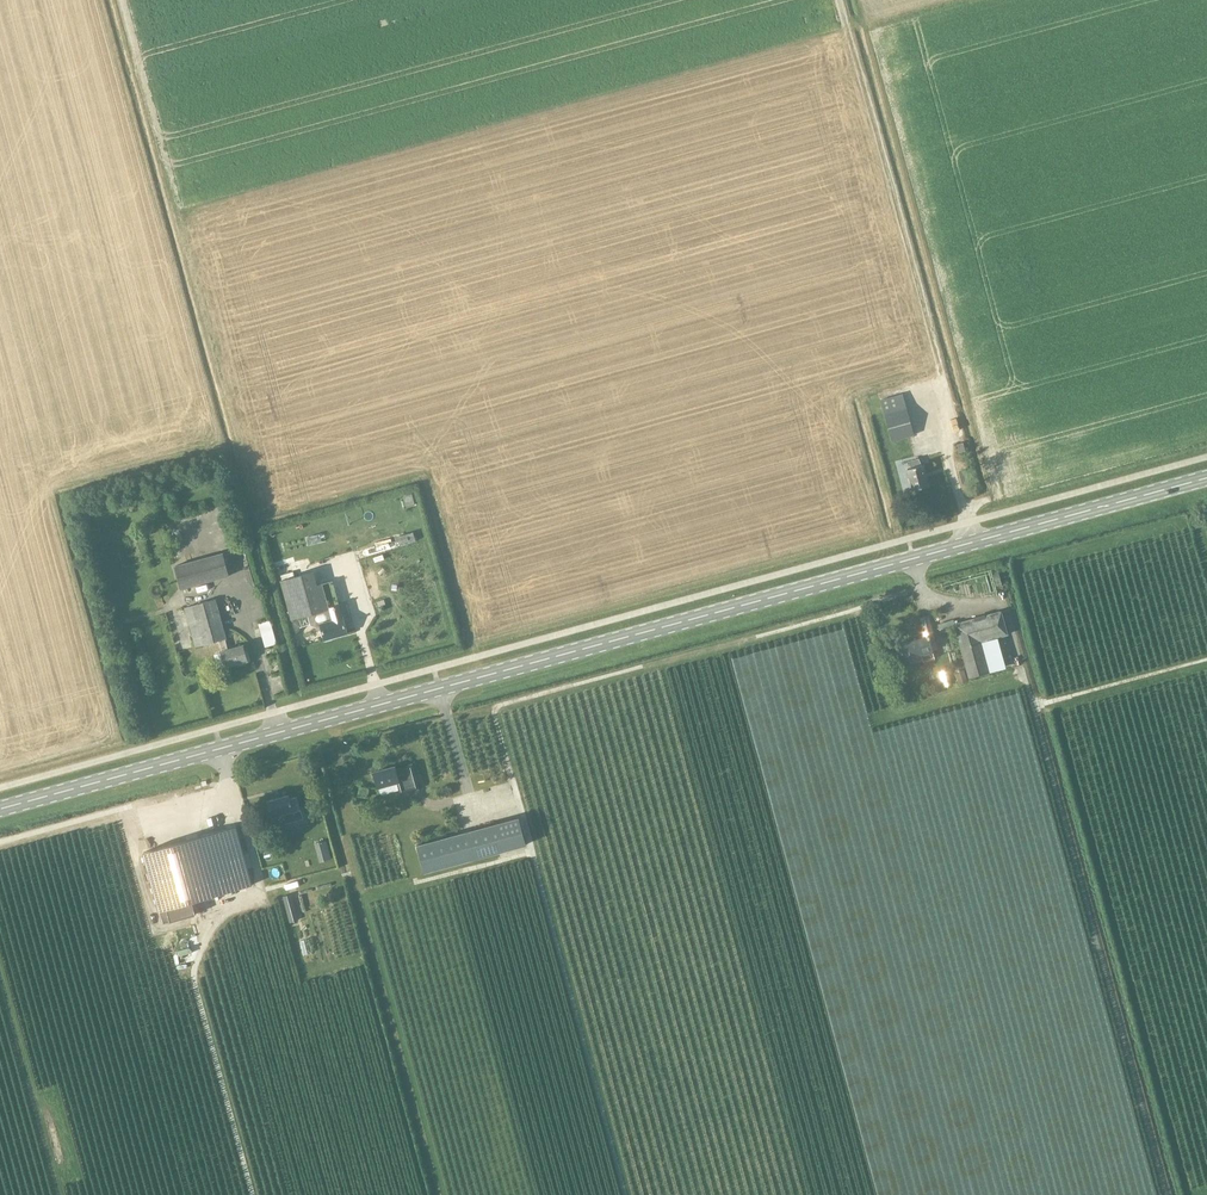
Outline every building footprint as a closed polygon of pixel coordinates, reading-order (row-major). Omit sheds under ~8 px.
[(880,400),(884,414),(892,441),(914,434),(902,394),(880,400)] [(959,453),(965,451),(963,443),(957,444),(959,453)] [(913,490),(928,486),(922,465),(919,458),(909,461),(911,468),(907,469),(913,490)] [(313,549),(317,557),(325,553),(321,545),(313,549)] [(180,589),(229,576),(223,553),(174,566),(180,589)] [(339,605),(332,580),(315,585),(312,572),(280,581),(291,620),(309,615),(311,625),(321,628),(325,639),(347,633),(343,618),(348,617),(344,604),(339,605)] [(234,664),(247,661),(242,645),(227,649),(224,639),(225,638),(215,599),(184,607),(195,647),(218,641),(221,651),(225,666),(230,665),(230,666),(234,664)] [(980,642),(996,638),(1007,634),(1000,611),(954,624),(969,677),(989,672),(980,642)] [(930,644),(935,642),(928,616),(920,618),(925,637),(898,644),(903,660),(921,655),(923,661),(934,658),(930,644)] [(980,642),(989,672),(1004,668),(996,638),(980,642)] [(964,668),(954,669),(955,677),(964,676),(964,668)] [(942,686),(949,684),(947,676),(940,678),(942,686)] [(405,782),(404,776),(401,766),(394,767),(393,766),(372,772),(376,788),(397,782),(398,784),(405,782)] [(299,805),(297,795),(289,796),(289,795),(267,801),(272,817),(272,818),(281,815),(284,825),(300,820),(298,816),(302,815),(299,805)] [(424,872),(526,846),(519,819),(416,845),(424,872)] [(252,885),(239,840),(240,840),(236,826),(200,836),(143,852),(159,910),(166,909),(170,921),(195,915),(192,902),(252,885)] [(323,836),(313,839),(319,858),(329,855),(323,836)] [(283,891),(288,917),(299,915),(294,889),(283,891)] [(171,953),(175,964),(194,958),(190,947),(171,953)]
